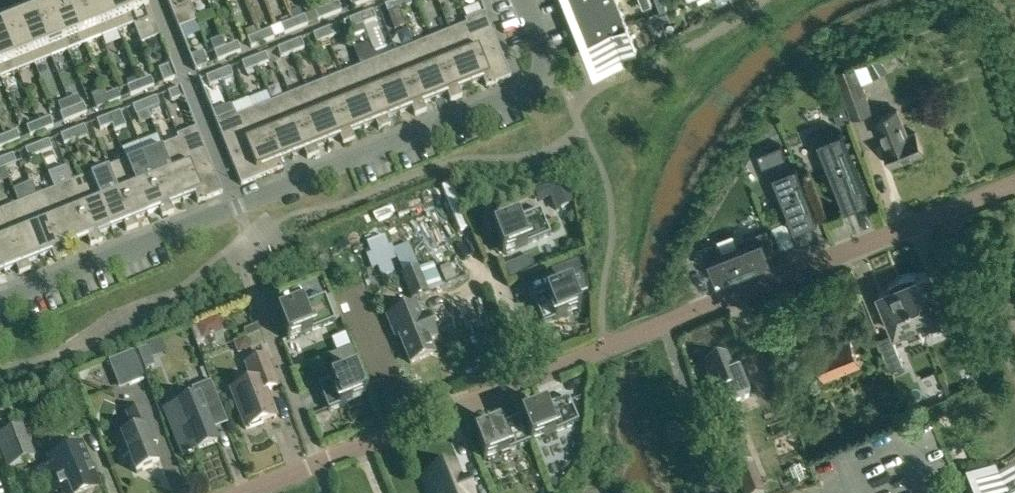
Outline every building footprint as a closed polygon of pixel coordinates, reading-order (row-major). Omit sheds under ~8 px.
[(84,44),(67,0),(63,0),(49,5),(68,51),(84,44)] [(101,37),(86,0),(67,0),(84,44),(101,37)] [(118,31),(106,0),(86,0),(101,37),(118,31)] [(129,10),(125,0),(106,0),(118,31),(133,24),(141,44),(142,43),(129,10)] [(129,10),(146,3),(145,0),(125,0),(129,10)] [(178,29),(197,21),(189,0),(167,0),(178,29)] [(400,9),(396,0),(385,5),(388,13),(399,9),(400,9)] [(400,9),(411,4),(409,0),(397,0),(396,0),(400,9)] [(580,15),(617,0),(574,0),(580,15)] [(589,39),(627,24),(618,0),(617,0),(580,15),(589,39)] [(660,10),(660,11),(665,9),(667,8),(664,0),(656,0),(660,10)] [(326,6),(329,14),(341,10),(338,1),(326,6)] [(146,3),(129,10),(142,43),(160,36),(146,3)] [(51,57),(68,51),(49,5),(33,12),(51,57)] [(329,14),(326,6),(314,11),(318,19),(329,14)] [(405,24),(399,9),(388,13),(394,29),(405,24)] [(660,11),(660,10),(649,14),(654,25),(670,19),(667,12),(665,9),(660,11)] [(372,10),(361,14),(364,23),(376,18),(372,10)] [(33,12),(16,19),(34,64),(51,57),(33,12)] [(490,85),(510,77),(484,13),(465,21),(466,24),(490,85)] [(364,23),(361,14),(349,19),(353,28),(364,23)] [(304,16),(293,20),(296,28),(308,24),(304,16)] [(34,64),(16,19),(0,25),(0,28),(17,71),(34,64)] [(296,28),(293,20),(281,25),(285,33),(296,28)] [(336,24),(325,29),(328,37),(340,32),(336,24)] [(466,24),(448,31),(469,84),(483,79),(486,87),(490,85),(466,24)] [(637,48),(627,24),(589,39),(599,63),(637,48)] [(17,71),(0,28),(0,77),(0,78),(17,71)] [(328,37),(325,29),(313,33),(316,42),(328,37)] [(258,35),(262,43),(274,39),(270,30),(258,35)] [(448,31),(430,38),(455,99),(462,97),(459,89),(469,84),(448,31)] [(250,48),(262,43),(258,35),(247,39),(250,48)] [(289,43),(292,51),(304,47),(300,38),(289,43)] [(450,101),(455,99),(430,38),(413,46),(434,99),(447,93),(450,101)] [(225,48),(229,56),(240,51),(237,43),(225,48)] [(292,51),(289,43),(277,48),(281,56),(292,51)] [(413,46),(395,53),(419,114),(426,111),(423,103),(434,99),(413,46)] [(229,56),(225,48),(214,52),(217,60),(229,56)] [(202,52),(190,57),(189,57),(195,70),(207,64),(202,52)] [(264,53),(253,58),(256,66),(268,61),(264,53)] [(395,53),(377,60),(398,113),(411,108),(415,115),(419,114),(395,53)] [(256,66),(253,58),(241,62),(245,70),(256,66)] [(377,60),(359,67),(383,128),(390,125),(387,117),(398,113),(377,60)] [(159,68),(164,82),(175,78),(170,64),(159,68)] [(854,65),(835,71),(852,118),(871,111),(854,65)] [(359,67),(341,74),(362,127),(375,122),(379,130),(383,128),(359,67)] [(229,68),(218,72),(221,81),(233,76),(229,68)] [(221,81),(218,72),(206,77),(210,85),(221,81)] [(323,81),(348,142),(354,139),(351,132),(362,127),(341,74),(323,81)] [(138,82),(142,91),(154,86),(150,77),(138,82)] [(323,81),(306,88),(327,141),(340,136),(343,144),(348,142),(323,81)] [(142,91),(138,82),(127,87),(130,96),(142,91)] [(179,88),(168,92),(171,101),(183,97),(179,88)] [(327,141),(306,88),(288,95),(312,156),(319,154),(316,146),(327,141)] [(105,95),(109,104),(120,100),(117,91),(105,95)] [(67,99),(72,109),(75,118),(87,113),(83,104),(82,105),(78,95),(67,99)] [(109,104),(105,95),(93,100),(97,109),(109,104)] [(288,95),(270,103),(291,156),(304,151),(307,158),(312,156),(288,95)] [(144,102),(147,111),(159,106),(155,97),(144,102)] [(63,122),(75,118),(72,109),(67,99),(58,103),(62,113),(60,114),(63,122)] [(147,111),(144,102),(132,107),(136,115),(147,111)] [(291,156),(270,103),(252,110),(276,171),(283,168),(280,160),(291,156)] [(235,112),(233,113),(259,178),(276,171),(252,110),(236,116),(235,112)] [(881,117),(877,125),(885,145),(883,146),(891,165),(923,152),(915,133),(907,136),(897,110),(881,117)] [(120,111),(108,116),(111,125),(112,125),(114,130),(125,126),(120,111)] [(233,113),(215,120),(241,185),(259,178),(233,113)] [(111,125),(108,116),(96,121),(100,130),(111,125)] [(38,122),(41,131),(53,127),(50,118),(38,122)] [(41,131),(38,122),(26,127),(30,136),(41,131)] [(72,131),(76,139),(87,135),(84,126),(72,131)] [(845,209),(852,206),(868,199),(841,131),(834,134),(831,127),(808,136),(817,158),(824,155),(845,209)] [(178,135),(203,200),(222,193),(196,128),(178,135)] [(4,136),(8,145),(19,140),(16,131),(4,136)] [(76,139),(72,131),(60,135),(64,144),(76,139)] [(198,202),(203,200),(178,135),(176,136),(178,140),(161,146),(182,199),(194,195),(198,202)] [(36,145),(40,154),(52,149),(48,140),(36,145)] [(40,154),(36,145),(25,149),(28,158),(40,154)] [(779,189),(795,229),(818,219),(796,164),(789,167),(780,145),(762,152),(769,167),(763,169),(772,191),(779,189)] [(171,204),(182,199),(161,146),(143,153),(168,214),(174,212),(171,204)] [(126,160),(147,214),(159,209),(162,217),(168,214),(143,153),(126,160)] [(1,159),(4,168),(16,163),(12,155),(1,159)] [(135,218),(147,214),(126,160),(108,168),(132,228),(138,226),(135,218)] [(54,189),(75,242),(87,237),(90,245),(96,243),(72,182),(66,167),(48,174),(54,189)] [(126,231),(132,228),(108,168),(90,175),(111,228),(123,223),(126,231)] [(72,182),(96,243),(102,240),(99,233),(111,228),(90,175),(72,182)] [(566,179),(536,191),(539,201),(551,196),(556,209),(575,202),(566,179)] [(75,242),(54,189),(36,196),(60,257),(66,255),(63,247),(75,242)] [(55,259),(60,257),(36,196),(18,203),(39,256),(52,252),(55,259)] [(27,261),(39,256),(18,203),(0,210),(25,271),(31,269),(27,261)] [(25,271),(0,210),(0,211),(0,262),(4,271),(16,266),(19,274),(25,271)] [(540,210),(492,229),(502,254),(550,235),(540,210)] [(748,243),(708,259),(717,282),(773,260),(770,253),(777,251),(767,228),(745,236),(748,243)] [(380,277),(394,271),(390,261),(396,259),(390,244),(387,245),(384,237),(365,244),(369,253),(364,255),(370,270),(376,267),(380,277)] [(411,257),(398,262),(403,274),(401,275),(411,299),(428,292),(418,268),(416,269),(411,257)] [(579,259),(551,270),(556,283),(584,272),(579,259)] [(900,279),(924,338),(925,338),(922,332),(925,330),(927,329),(930,327),(932,325),(934,323),(936,321),(938,318),(939,315),(942,314),(926,275),(916,280),(915,278),(915,277),(912,277),(909,277),(906,278),(903,278),(900,279)] [(918,333),(921,332),(923,338),(924,338),(900,279),(898,281),(895,282),(892,284),(890,286),(888,288),(889,290),(879,295),(895,334),(897,333),(900,333),(904,334),(907,334),(911,334),(914,334),(918,333)] [(570,285),(533,300),(544,325),(580,310),(570,285)] [(325,296),(277,315),(287,340),(335,321),(325,296)] [(416,305),(387,317),(395,337),(399,335),(410,364),(434,354),(428,340),(436,337),(427,315),(421,317),(416,305)] [(957,307),(945,312),(958,343),(969,338),(957,307)] [(890,334),(879,339),(891,369),(903,365),(890,334)] [(849,337),(814,351),(825,378),(860,364),(849,337)] [(132,351),(108,361),(112,369),(121,365),(129,385),(144,379),(132,351)] [(253,382),(231,391),(246,430),(276,418),(266,391),(277,386),(265,357),(246,364),(253,382)] [(726,357),(703,366),(721,409),(748,397),(738,371),(733,374),(726,357)] [(355,371),(318,386),(328,411),(365,396),(355,371)] [(164,410),(176,439),(182,454),(195,449),(195,450),(216,441),(211,428),(225,422),(208,380),(189,388),(193,399),(164,410)] [(521,417),(531,442),(578,423),(568,398),(521,417)] [(126,413),(128,418),(133,431),(115,439),(122,458),(128,455),(136,473),(159,464),(151,446),(157,443),(143,407),(126,413)] [(531,442),(521,417),(474,436),(484,461),(531,442)] [(675,425),(664,429),(669,444),(680,441),(675,425)] [(9,470),(37,460),(25,428),(0,438),(0,446),(9,470)] [(51,484),(55,492),(61,491),(62,492),(93,492),(93,491),(98,489),(81,446),(48,460),(50,465),(34,471),(41,488),(51,484)] [(732,471),(741,492),(762,492),(763,492),(751,463),(732,471)] [(425,477),(432,492),(471,492),(465,480),(462,482),(455,465),(425,477)] [(978,492),(1014,492),(1014,476),(1014,473),(976,488),(978,492)]
